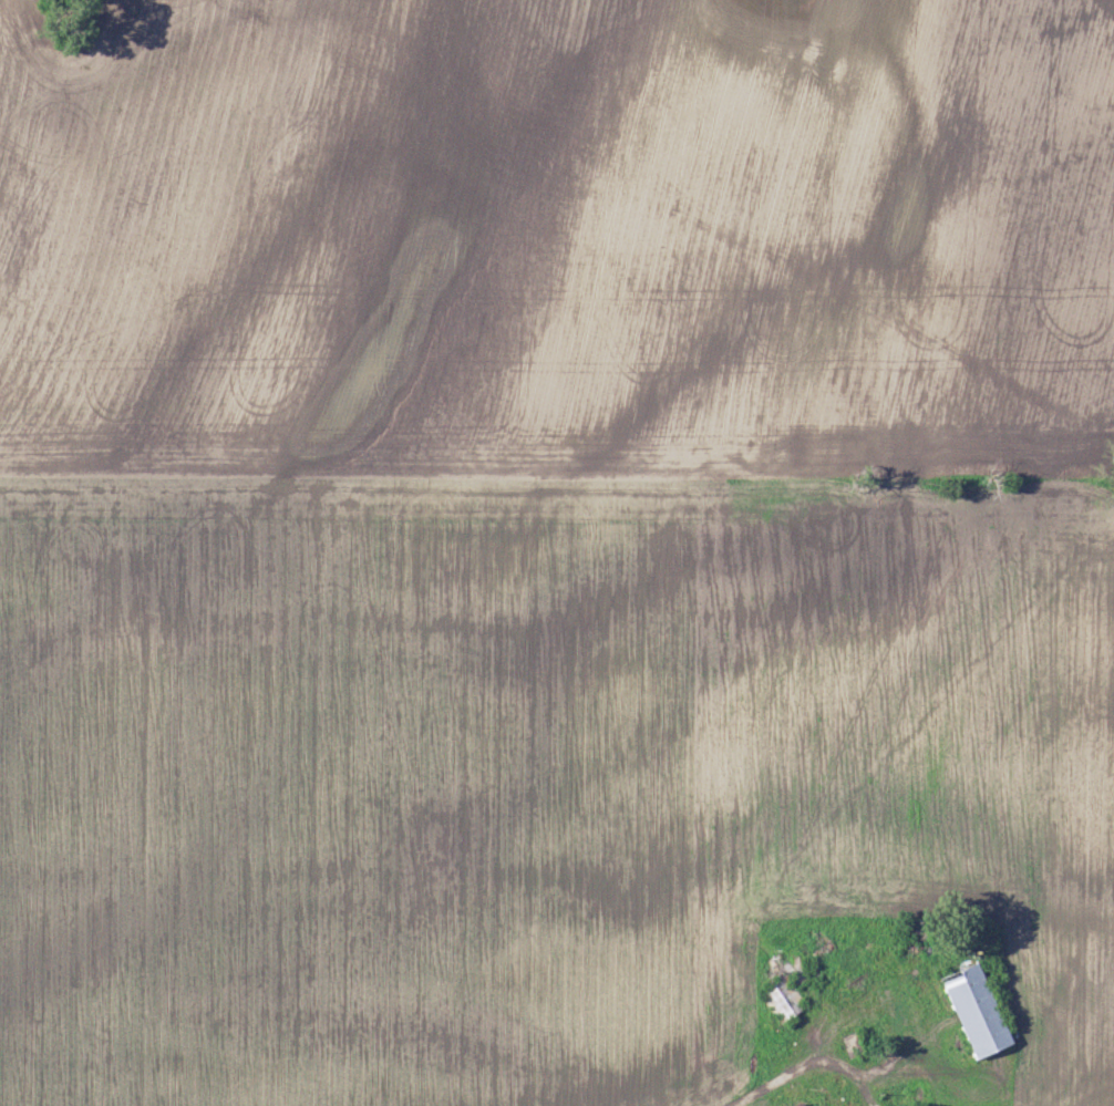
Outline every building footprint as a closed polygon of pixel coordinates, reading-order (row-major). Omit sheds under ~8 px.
[(1013,1048),(983,966),(945,980),(975,1062),(1013,1048)] [(819,1010),(809,974),(779,983),(790,1019),(819,1010)]
